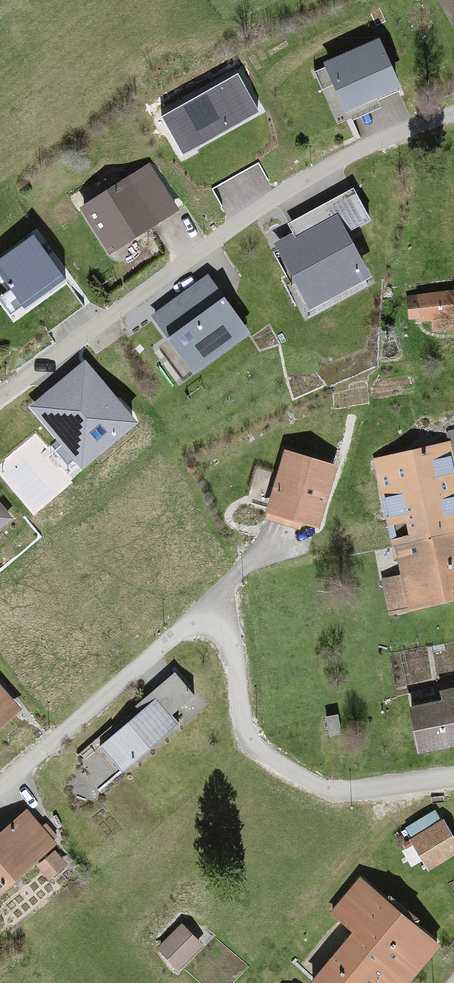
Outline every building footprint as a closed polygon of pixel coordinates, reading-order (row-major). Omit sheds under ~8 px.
[(438,1),(453,30),(453,0),(439,0),(438,1)] [(398,87),(378,42),(326,65),(346,110),(398,87)] [(257,111),(237,76),(164,117),(184,152),(257,111)] [(112,251),(175,210),(148,169),(85,210),(112,251)] [(349,221),(281,250),(306,308),(374,279),(349,221)] [(0,264),(0,270),(27,306),(64,279),(34,239),(0,264)] [(221,287),(160,326),(191,373),(252,334),(221,287)] [(399,293),(399,311),(416,312),(416,294),(399,293)] [(135,422),(84,363),(32,407),(82,467),(135,422)] [(443,430),(451,464),(453,463),(453,428),(443,430)] [(373,464),(402,576),(384,581),(391,610),(453,594),(453,490),(443,446),(373,464)] [(269,508),(317,524),(335,469),(288,453),(269,508)] [(100,747),(121,772),(177,724),(169,715),(193,695),(176,675),(137,708),(141,712),(100,747)] [(19,709),(0,688),(0,726),(19,709)] [(411,708),(418,748),(453,741),(453,689),(441,691),(443,702),(411,708)] [(57,845),(28,811),(0,835),(0,893),(57,845)] [(408,837),(427,872),(453,857),(453,845),(440,820),(408,837)] [(66,865),(55,853),(39,867),(50,880),(66,865)] [(433,942),(359,884),(334,915),(354,930),(313,982),(401,982),(433,942)] [(160,954),(176,968),(197,943),(181,929),(160,954)]
